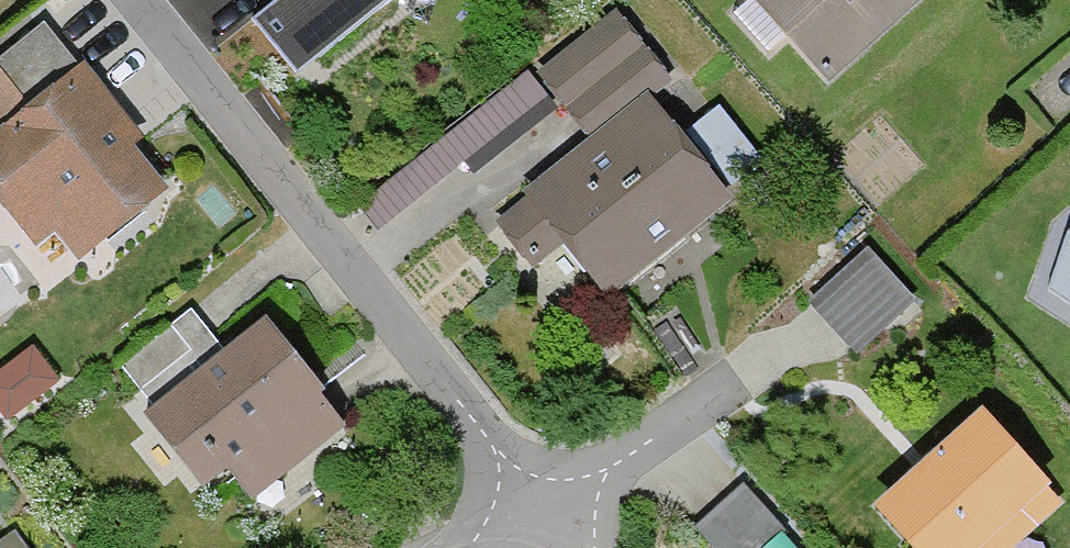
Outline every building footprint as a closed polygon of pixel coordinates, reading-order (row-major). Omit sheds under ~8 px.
[(241,30),(287,85),(391,0),(277,0),(241,30)] [(921,0),(735,0),(820,94),(922,1),(921,0)] [(728,210),(648,107),(669,90),(612,17),(530,81),(581,147),(516,198),(520,203),(489,227),(525,274),(556,250),(601,308),(728,210)] [(80,68),(72,75),(34,29),(0,56),(0,218),(29,254),(49,238),(70,264),(157,194),(122,151),(137,139),(80,68)] [(373,234),(531,108),(513,85),(355,212),(373,234)] [(757,167),(713,113),(678,142),(722,196),(757,167)] [(1065,236),(1042,301),(1069,317),(1069,231),(1065,236)] [(803,310),(852,363),(910,310),(861,257),(803,310)] [(339,427),(257,324),(138,419),(198,493),(220,476),(242,504),(339,427)] [(67,368),(38,331),(0,361),(0,396),(11,411),(67,368)] [(975,412),(869,507),(906,547),(1017,547),(1062,508),(975,412)] [(700,547),(763,547),(772,540),(735,495),(689,534),(700,547)]
